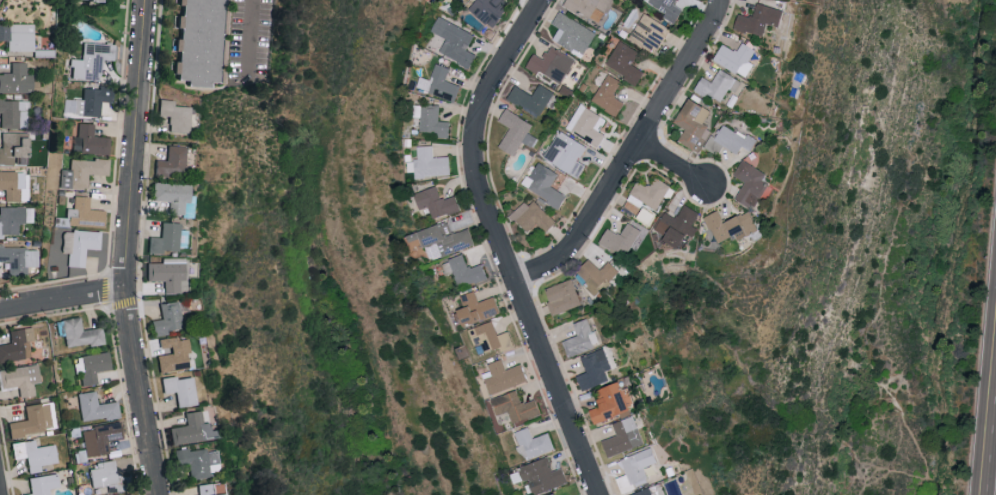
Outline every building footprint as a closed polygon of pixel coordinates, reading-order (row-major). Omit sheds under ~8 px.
[(183,5),(187,5),(187,16),(182,15),(181,28),(186,28),(185,39),(180,39),(179,51),(183,52),(183,62),(180,61),(178,82),(214,84),(214,81),(224,81),(229,0),(184,0),(183,5)] [(491,27),(517,3),(514,0),(476,0),(471,5),(491,27)] [(566,6),(600,25),(614,0),(570,0),(566,6)] [(650,4),(668,11),(665,18),(678,23),(684,8),(676,5),(679,0),(652,0),(650,4)] [(736,28),(765,36),(768,23),(781,27),(786,10),(759,2),(755,17),(740,13),(736,28)] [(658,52),(672,28),(645,12),(631,36),(658,52)] [(555,40),(587,54),(598,29),(559,13),(555,24),(561,26),(555,40)] [(441,51),(472,67),(479,54),(469,48),(476,34),(441,16),(433,30),(448,38),(441,51)] [(0,23),(0,40),(9,40),(9,51),(34,51),(35,24),(0,23)] [(640,83),(647,71),(633,64),(640,50),(621,40),(607,66),(640,83)] [(115,60),(116,43),(83,42),(83,59),(72,59),(72,79),(101,80),(102,59),(115,60)] [(725,43),(716,60),(749,77),(755,63),(751,61),(757,49),(744,42),(739,51),(725,43)] [(565,83),(576,58),(550,46),(545,57),(535,53),(528,68),(539,73),(540,72),(565,83)] [(34,91),(33,74),(27,74),(27,62),(12,62),(12,73),(0,73),(0,91),(34,91)] [(724,102),(736,76),(720,69),(714,81),(703,76),(696,90),(724,102)] [(601,84),(593,102),(620,115),(627,101),(615,96),(622,81),(601,71),(596,82),(601,84)] [(517,85),(510,98),(542,115),(555,91),(540,84),(535,94),(517,85)] [(115,85),(100,85),(100,88),(84,88),(84,99),(65,98),(64,114),(101,115),(101,101),(114,101),(115,85)] [(687,128),(680,140),(699,150),(711,128),(704,125),(713,109),(691,97),(676,122),(687,128)] [(27,127),(28,99),(0,98),(0,112),(2,112),(1,127),(27,127)] [(190,132),(191,106),(175,105),(175,99),(160,98),(160,114),(170,115),(170,131),(190,132)] [(422,117),(421,131),(433,131),(433,137),(450,138),(451,121),(440,120),(441,106),(418,104),(417,116),(422,117)] [(501,146),(517,155),(534,123),(507,108),(500,121),(511,126),(501,146)] [(604,114),(586,108),(583,114),(575,111),(567,131),(602,144),(607,131),(599,127),(604,114)] [(110,136),(95,135),(95,123),(80,122),(79,135),(75,135),(75,152),(110,153),(110,136)] [(719,154),(724,145),(741,155),(745,148),(751,152),(758,139),(747,133),(746,137),(723,125),(717,137),(711,134),(705,147),(719,154)] [(587,146),(561,129),(544,156),(578,178),(586,165),(578,160),(587,146)] [(29,163),(28,132),(3,132),(3,147),(0,147),(0,164),(29,163)] [(186,145),(169,144),(168,159),(157,159),(156,174),(185,175),(186,145)] [(434,156),(434,145),(418,145),(419,158),(416,158),(417,176),(451,174),(451,156),(434,156)] [(71,158),(71,169),(63,169),(62,186),(88,187),(89,174),(110,174),(110,159),(71,158)] [(769,184),(763,182),(768,172),(743,159),(735,175),(746,181),(738,198),(757,208),(769,184)] [(569,195),(553,186),(560,173),(539,161),(525,186),(562,207),(569,195)] [(6,188),(7,201),(30,200),(29,170),(0,171),(0,188),(6,188)] [(659,208),(665,195),(671,198),(677,187),(657,177),(652,186),(639,180),(631,194),(659,208)] [(193,183),(154,181),(154,199),(169,200),(169,214),(192,215),(193,183)] [(434,217),(463,208),(458,194),(442,199),(438,185),(417,192),(422,209),(430,206),(434,217)] [(90,196),(75,195),(75,208),(69,208),(68,225),(105,227),(106,209),(90,209),(90,196)] [(512,216),(528,232),(538,223),(546,232),(557,222),(533,196),(512,216)] [(666,211),(655,230),(683,245),(692,228),(691,228),(701,212),(686,203),(678,217),(666,211)] [(2,238),(2,233),(22,234),(22,223),(26,224),(26,206),(0,205),(0,221),(0,238),(2,238)] [(740,239),(761,230),(753,209),(726,221),(721,210),(707,215),(718,242),(738,234),(740,239)] [(149,250),(186,251),(187,229),(179,229),(180,222),(162,221),(161,236),(150,235),(149,250)] [(423,229),(432,258),(477,245),(471,227),(452,233),(448,221),(423,229)] [(642,228),(629,221),(623,234),(610,227),(602,241),(628,255),(642,228)] [(101,249),(101,231),(64,230),(63,252),(68,253),(68,266),(85,267),(86,248),(101,249)] [(9,260),(9,274),(28,274),(28,266),(39,266),(38,246),(0,247),(0,260),(9,260)] [(457,271),(462,287),(490,278),(485,262),(470,267),(466,253),(444,261),(448,274),(457,271)] [(148,280),(165,280),(165,292),(187,292),(186,257),(162,257),(162,262),(148,262),(148,280)] [(622,270),(611,260),(603,269),(592,258),(576,275),(598,296),(622,270)] [(555,314),(584,303),(574,278),(548,288),(553,300),(550,301),(555,314)] [(464,295),(468,306),(461,309),(466,325),(503,313),(497,295),(481,301),(478,290),(464,295)] [(160,303),(163,318),(152,319),(156,336),(169,334),(168,330),(184,327),(179,300),(160,303)] [(63,319),(66,347),(105,342),(103,326),(82,329),(81,316),(63,319)] [(575,322),(579,335),(564,339),(569,355),(599,346),(590,318),(575,322)] [(472,328),(480,353),(502,346),(504,351),(515,347),(510,331),(499,334),(495,320),(472,328)] [(32,358),(30,339),(34,339),(32,327),(10,329),(11,343),(0,344),(0,361),(32,358)] [(160,372),(189,368),(186,338),(178,339),(178,335),(159,338),(160,347),(171,346),(172,353),(158,354),(160,372)] [(582,356),(588,371),(578,375),(584,390),(611,380),(607,370),(613,368),(606,347),(582,356)] [(83,385),(98,384),(97,370),(112,369),(110,351),(76,355),(78,375),(82,374),(83,385)] [(529,380),(523,363),(507,369),(503,358),(488,363),(491,370),(484,373),(492,394),(529,380)] [(35,394),(34,383),(42,382),(39,363),(0,369),(0,381),(1,387),(19,384),(20,396),(35,394)] [(191,375),(162,378),(164,392),(175,391),(177,406),(195,404),(191,375)] [(636,409),(625,379),(598,390),(603,405),(592,409),(597,423),(636,409)] [(510,411),(515,424),(544,413),(538,397),(524,403),(518,388),(493,398),(500,415),(510,411)] [(79,392),(84,421),(121,415),(118,400),(99,403),(97,390),(79,392)] [(25,405),(27,419),(10,421),(11,436),(53,430),(49,402),(25,405)] [(184,412),(186,425),(170,427),(172,443),(210,438),(206,409),(184,412)] [(618,434),(604,440),(611,456),(645,442),(633,415),(614,423),(618,434)] [(84,428),(87,456),(110,453),(108,439),(123,437),(121,423),(84,428)] [(551,431),(534,437),(530,426),(515,431),(526,459),(557,448),(551,431)] [(30,472),(43,471),(42,465),(59,462),(56,443),(37,446),(36,439),(13,442),(15,459),(28,457),(30,472)] [(208,476),(207,472),(217,470),(214,451),(204,452),(203,447),(174,450),(176,465),(187,463),(189,478),(208,476)] [(618,477),(623,492),(650,482),(647,476),(658,472),(654,463),(660,461),(655,447),(621,459),(626,474),(618,477)] [(521,466),(526,480),(531,478),(536,494),(570,482),(564,466),(554,470),(550,456),(521,466)] [(91,463),(93,486),(120,483),(118,461),(91,463)] [(22,494),(50,494),(49,487),(59,486),(58,473),(30,477),(32,493),(22,494)] [(222,481),(196,484),(197,494),(224,494),(222,481)] [(658,484),(625,494),(661,494),(658,484)]
